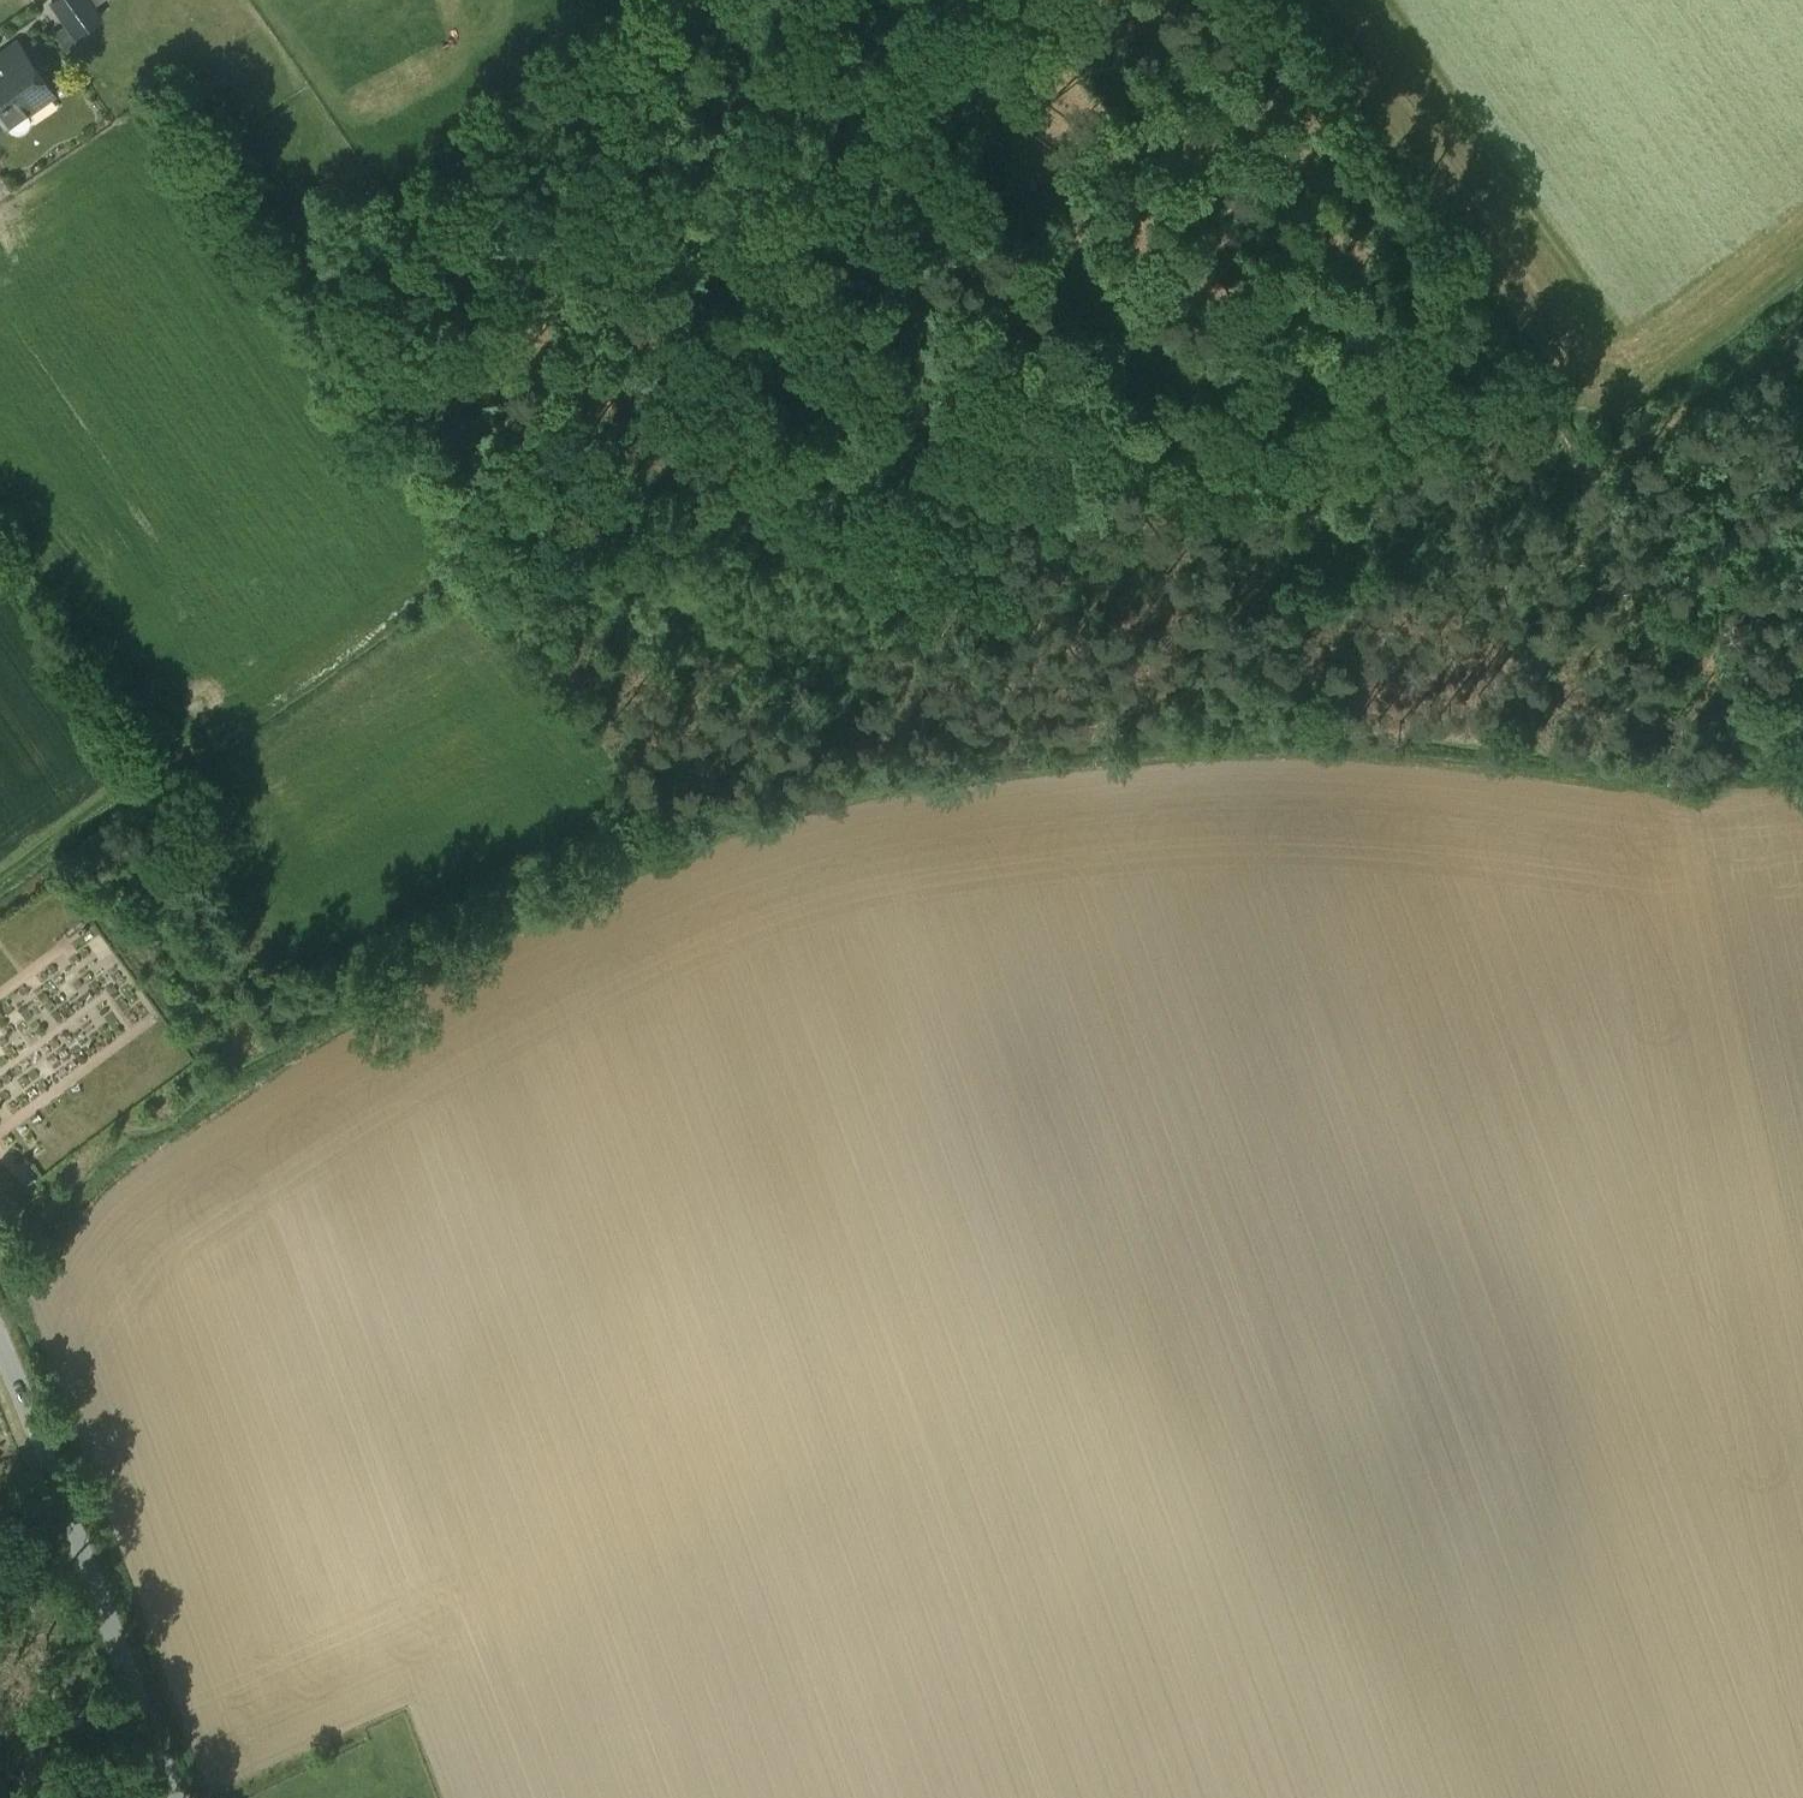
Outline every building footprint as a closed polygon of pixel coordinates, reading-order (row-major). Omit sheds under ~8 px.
[(79,35),(111,19),(102,0),(61,0),(79,35)] [(0,60),(0,136),(3,140),(56,104),(18,48),(0,60)]
